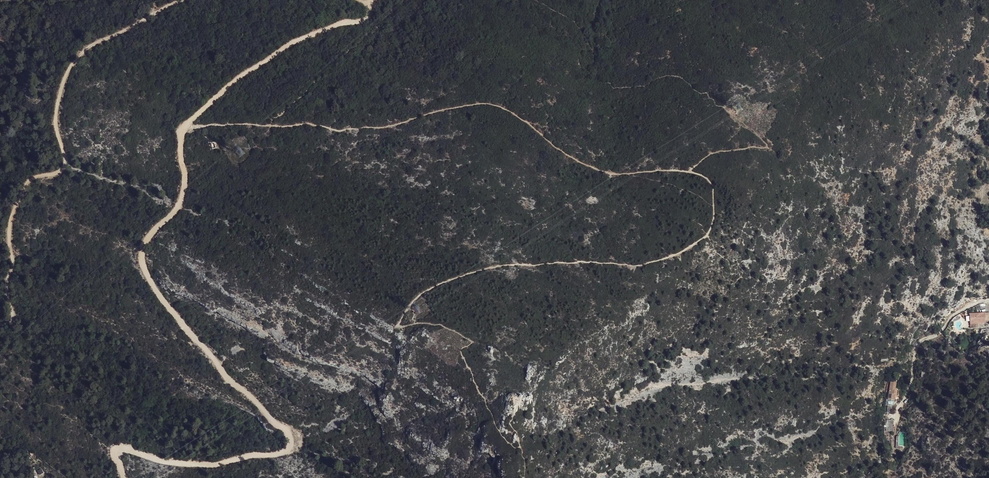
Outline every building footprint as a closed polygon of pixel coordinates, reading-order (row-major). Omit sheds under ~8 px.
[(966,310),(967,320),(967,324),(972,324),(972,320),(982,319),(982,317),(987,317),(988,317),(988,309),(987,309),(981,310),(981,309),(966,310)] [(898,383),(890,382),(888,385),(887,392),(888,392),(887,399),(888,399),(887,405),(889,405),(887,412),(892,413),(893,406),(895,406),(896,396),(899,396),(899,391),(897,390),(898,383)]
